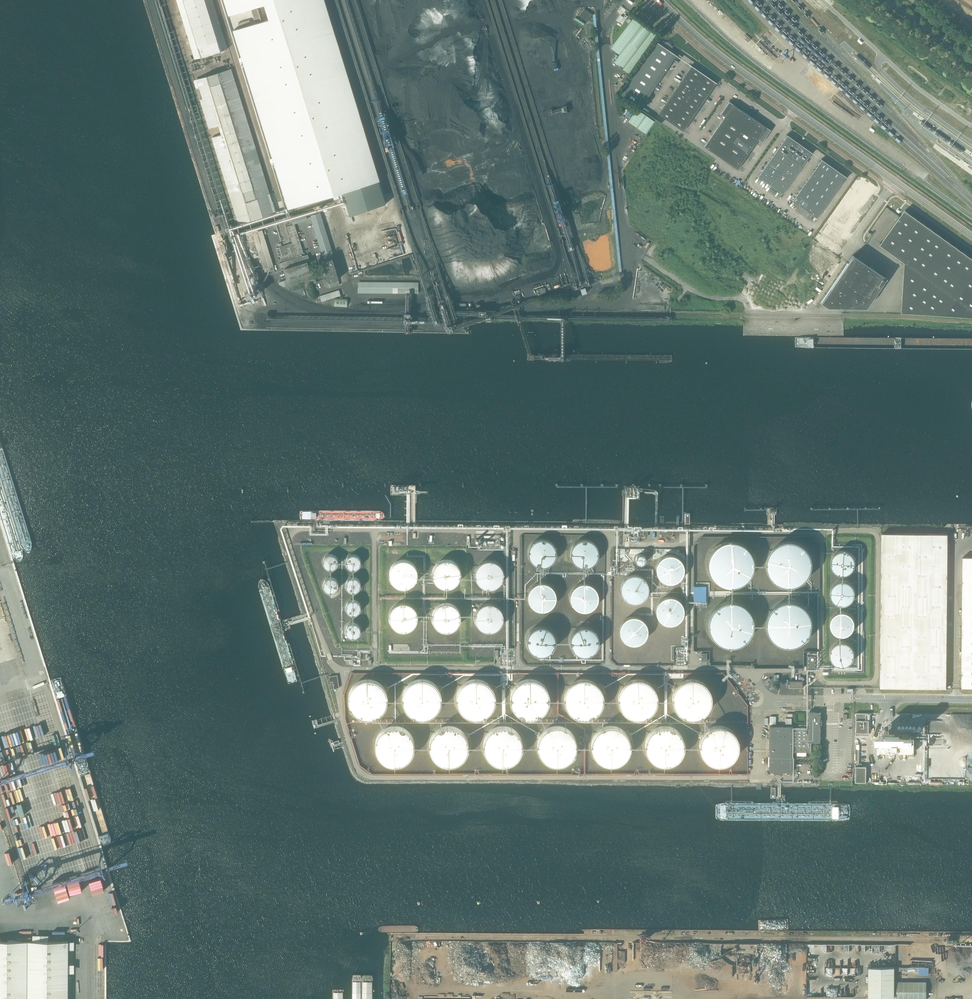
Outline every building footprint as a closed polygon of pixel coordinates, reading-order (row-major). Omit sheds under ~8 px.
[(212,0),(177,0),(195,59),(227,49),(212,0)] [(264,18),(261,8),(252,10),(255,21),(264,18)] [(587,22),(592,14),(584,8),(578,16),(587,22)] [(622,24),(628,16),(625,14),(623,17),(621,15),(617,20),(622,24)] [(632,20),(610,48),(619,55),(641,27),(632,20)] [(252,32),(249,22),(228,28),(264,144),(295,134),(262,29),(252,32)] [(642,27),(615,63),(623,70),(651,33),(642,27)] [(651,33),(623,70),(628,74),(656,37),(651,33)] [(522,39),(521,47),(530,66),(533,67),(532,81),(542,77),(542,74),(547,74),(555,91),(561,92),(563,68),(551,67),(551,64),(560,61),(548,35),(535,41),(542,41),(535,44),(534,50),(529,39),(529,41),(527,41),(524,42),(522,39)] [(677,56),(671,51),(672,49),(672,47),(671,45),(670,44),(668,43),(667,42),(665,42),(663,43),(662,44),(661,45),(655,41),(650,49),(671,63),(676,56),(677,56)] [(671,63),(650,49),(645,56),(666,71),(671,63)] [(666,71),(645,56),(640,64),(661,78),(666,71)] [(677,56),(691,66),(691,65),(677,56)] [(661,78),(640,64),(635,71),(656,86),(661,78)] [(704,74),(691,65),(691,66),(687,72),(700,80),(704,74)] [(264,175),(231,68),(194,80),(209,129),(211,128),(214,136),(212,137),(227,186),(264,175)] [(656,86),(635,71),(629,79),(650,93),(656,86)] [(700,80),(687,72),(683,78),(695,86),(700,80)] [(717,83),(704,74),(700,80),(712,89),(713,87),(715,85),(716,83),(717,83)] [(695,86),(683,78),(679,84),(691,92),(695,86)] [(650,93),(629,79),(624,86),(645,101),(650,93)] [(712,89),(700,80),(695,86),(708,95),(709,93),(711,90),(712,89)] [(691,92),(679,84),(675,90),(687,98),(691,92)] [(645,101),(624,86),(619,94),(640,108),(645,101)] [(708,95),(695,86),(691,92),(704,101),(708,95)] [(687,98),(675,90),(671,96),(683,104),(687,98)] [(704,101),(691,92),(687,98),(700,107),(704,101)] [(683,104),(671,96),(666,102),(679,110),(683,104)] [(700,107),(687,98),(683,104),(696,113),(700,107)] [(731,121),(739,109),(738,108),(736,107),(736,106),(732,104),(729,101),(726,106),(720,114),(725,117),(731,121)] [(679,110),(666,102),(662,108),(675,116),(679,110)] [(696,113),(683,104),(679,110),(691,119),(696,113)] [(675,116),(662,108),(658,114),(671,122),(675,116)] [(741,128),(750,116),(746,113),(743,111),(742,111),(741,110),(739,109),(731,121),(741,128)] [(628,122),(637,129),(646,116),(637,110),(628,122)] [(691,119),(679,110),(675,116),(687,125),(691,119)] [(687,125),(675,116),(671,122),(683,131),(687,125)] [(751,135),(760,123),(758,122),(757,121),(757,120),(756,120),(753,118),(750,116),(741,128),(751,135)] [(647,117),(638,129),(647,135),(656,123),(647,117)] [(741,128),(731,121),(725,117),(719,124),(736,135),(741,128)] [(767,134),(770,130),(768,128),(763,125),(761,124),(760,123),(751,135),(758,139),(762,142),(767,134)] [(736,135),(719,124),(714,131),(731,143),(736,135)] [(763,125),(770,130),(767,134),(768,135),(772,129),(764,124),(763,125)] [(758,139),(751,135),(741,128),(736,135),(753,147),(758,139)] [(731,143),(714,131),(709,139),(726,150),(731,143)] [(753,147),(736,135),(731,143),(748,154),(753,147)] [(800,144),(787,135),(782,142),(795,151),(800,144)] [(726,150),(709,139),(704,146),(721,158),(726,150)] [(795,151),(782,142),(778,149),(790,157),(795,151)] [(748,154),(731,143),(726,150),(743,162),(748,154)] [(812,152),(800,144),(795,151),(807,159),(811,153),(812,152)] [(790,157),(778,149),(773,156),(785,164),(790,157)] [(743,162),(726,150),(721,158),(737,169),(743,162)] [(807,159),(795,151),(790,157),(802,166),(807,159)] [(466,156),(453,157),(453,162),(456,162),(456,165),(459,165),(459,168),(466,168),(466,156)] [(785,164),(773,156),(768,163),(780,171),(785,164)] [(802,166),(790,157),(785,164),(797,173),(802,166)] [(834,168),(822,159),(822,160),(817,166),(829,175),(834,168)] [(780,171),(768,163),(763,170),(775,178),(780,171)] [(797,173),(785,164),(780,171),(792,180),(797,173)] [(829,175),(817,166),(812,173),(824,182),(829,175)] [(308,184),(303,167),(299,168),(279,174),(275,175),(281,193),(284,192),(305,185),(308,184)] [(846,177),(834,168),(829,175),(841,184),(846,177)] [(775,178),(763,170),(758,176),(770,185),(775,178)] [(792,180),(780,171),(775,178),(787,187),(792,180)] [(824,182),(812,173),(807,180),(819,189),(824,182)] [(841,184),(829,175),(824,182),(836,191),(841,184)] [(787,187),(775,178),(770,185),(782,194),(787,187)] [(819,189),(807,180),(802,187),(814,196),(819,189)] [(836,191),(824,182),(819,189),(831,197),(836,191)] [(276,212),(268,186),(230,197),(238,224),(276,212)] [(814,196),(802,187),(797,194),(809,203),(814,196)] [(831,197),(819,189),(814,196),(827,204),(831,197)] [(869,195),(862,190),(860,193),(867,198),(869,195)] [(809,203),(797,194),(792,201),(805,210),(809,203)] [(827,204),(814,196),(809,203),(822,211),(827,204)] [(864,202),(857,196),(855,200),(862,205),(864,202)] [(822,211),(809,203),(805,210),(817,218),(822,211)] [(859,208),(852,203),(850,206),(857,211),(859,208)] [(854,215),(847,210),(845,213),(852,218),(854,215)] [(905,210),(900,217),(880,245),(887,250),(900,259),(905,262),(903,282),(902,305),(902,313),(971,317),(971,258),(905,210)] [(334,257),(320,212),(316,213),(315,212),(306,214),(291,219),(293,224),(308,219),(307,216),(310,215),(324,260),(334,257)] [(849,222),(842,217),(840,220),(847,225),(849,222)] [(304,255),(303,253),(301,244),(302,243),(305,253),(308,252),(311,260),(315,259),(303,221),(295,224),(301,242),(300,242),(295,224),(294,224),(287,226),(296,255),(298,255),(299,257),(279,263),(281,271),(284,270),(287,279),(282,281),(283,286),(286,286),(286,287),(315,278),(313,271),(310,272),(307,262),(310,261),(307,254),(304,255)] [(844,228),(837,223),(835,226),(842,232),(844,228)] [(273,265),(262,230),(258,231),(257,228),(243,233),(244,236),(238,238),(240,244),(243,243),(245,249),(248,248),(249,253),(252,252),(254,258),(260,256),(263,268),(265,272),(267,271),(268,273),(275,271),(273,265)] [(830,234),(826,239),(837,247),(841,241),(830,234)] [(869,303),(886,278),(878,273),(864,263),(857,258),(855,257),(853,255),(852,256),(852,255),(847,263),(847,262),(820,301),(821,302),(827,307),(866,307),(869,303)] [(339,279),(332,258),(322,261),(328,282),(339,279)] [(258,292),(253,277),(243,281),(251,305),(261,302),(258,294),(262,293),(262,291),(258,292)] [(340,294),(339,289),(326,294),(327,298),(340,294)] [(442,324),(438,314),(439,314),(437,308),(435,309),(434,308),(433,308),(432,309),(431,309),(430,306),(428,306),(427,310),(428,310),(429,313),(430,313),(432,320),(429,321),(430,322),(434,322),(434,325),(437,324),(438,325),(442,325),(442,328),(443,328),(443,324),(442,324)] [(947,583),(948,534),(882,533),(880,687),(881,687),(946,688),(946,663),(947,623),(947,583)] [(552,563),(554,561),(555,558),(556,556),(557,551),(555,547),(554,544),(552,542),(549,540),(544,538),(541,538),(538,539),(536,540),(534,541),(531,543),(530,546),(529,548),(528,552),(528,554),(529,557),(531,561),(532,563),(535,565),(537,566),(541,567),(544,567),(547,566),(550,565),(552,563)] [(598,557),(599,554),(598,550),(597,547),(596,544),(593,541),(590,540),(587,539),(583,539),(580,540),(576,541),(574,544),(573,546),(571,549),(571,554),(571,557),(573,561),(575,563),(579,566),(582,567),(584,567),(587,567),(589,566),(592,565),(594,564),(596,561),(598,557)] [(723,542),(720,543),(716,546),(712,550),(709,555),(708,560),(707,566),(709,571),(711,576),(714,580),(719,583),(725,586),(731,586),(736,586),(742,583),(746,580),(750,576),(752,572),(753,566),(753,561),(752,557),(751,553),(748,549),(744,545),(739,542),(735,541),(731,541),(727,541),(723,542)] [(783,542),(780,543),(775,546),(771,550),(768,555),(767,560),(767,566),(768,571),(770,576),(774,580),(778,583),(785,586),(790,587),(795,586),(802,583),(806,580),(809,576),(811,572),(813,566),(813,561),(812,557),(810,553),(807,549),(803,545),(799,542),(794,541),(791,541),(786,541),(783,542)] [(855,558),(853,554),(850,552),(848,551),(845,550),(842,550),(839,551),(836,553),(834,554),(833,556),(832,560),(832,564),(832,566),(833,569),(836,572),(838,573),(840,574),(843,574),(847,574),(849,573),(851,572),(853,570),(854,569),(855,566),(856,563),(855,561),(855,558)] [(338,564),(338,562),(338,560),(337,559),(336,557),(335,556),(333,554),(331,554),(330,554),(328,554),(326,555),(325,556),(324,558),(323,560),(323,561),(323,564),(324,565),(325,567),(326,568),(327,568),(330,569),(332,569),(334,568),(336,567),(337,565),(338,564)] [(360,565),(360,564),(361,561),(360,560),(359,558),(358,556),(357,555),(356,555),(354,554),(352,554),(350,555),(348,556),(347,558),(346,559),(346,560),(346,562),(346,563),(346,565),(347,566),(348,567),(349,568),(350,569),(352,569),(353,569),(356,569),(357,568),(358,568),(359,566),(360,565)] [(646,561),(646,559),(646,558),(645,557),(645,556),(644,555),(643,554),(641,554),(640,554),(639,554),(638,554),(638,555),(637,556),(636,557),(636,558),(636,560),(636,561),(637,562),(638,563),(639,564),(640,564),(641,564),(642,564),(643,563),(645,562),(645,561),(646,561)] [(683,573),(684,570),(684,567),(683,563),(681,561),(680,558),(677,557),(674,555),(670,555),(667,555),(664,556),(660,559),(658,561),(657,564),(656,567),(656,572),(658,576),(659,578),(661,580),(664,581),(668,583),(671,583),(676,582),(678,580),(681,578),(683,575),(683,573)] [(960,677),(960,682),(960,687),(962,687),(971,687),(971,557),(963,557),(962,677),(960,677)] [(457,564),(454,562),(451,560),(448,559),(444,559),(442,560),(439,561),(436,564),(433,567),(433,570),(432,572),(432,576),(434,580),(436,583),(438,585),(442,587),(446,587),(449,587),(451,587),(454,585),(457,583),(459,579),(460,576),(460,572),(460,570),(459,566),(457,564)] [(412,585),(413,583),(415,581),(417,578),(417,573),(417,570),(415,566),(412,563),(409,561),(407,560),(404,560),(401,560),(397,561),(394,563),(392,565),(390,569),(390,570),(389,574),(390,578),(392,581),(393,583),(396,586),(399,587),(402,587),(404,587),(409,586),(412,585)] [(502,580),(504,575),(503,572),(503,569),(501,566),(498,563),(495,561),(492,560),(489,560),(486,560),(484,561),(481,562),(478,565),(476,569),(475,574),(475,577),(477,580),(478,582),(480,584),(481,586),(484,587),(487,588),(489,588),(492,588),(496,587),(498,585),(500,583),(502,580)] [(648,593),(649,590),(649,586),(647,582),(645,579),(641,576),(638,575),(635,574),(632,575),(630,575),(627,577),(625,578),(622,581),(622,583),(621,586),(620,590),(621,592),(623,597),(624,599),(627,601),(629,602),(632,603),(635,603),(639,602),(642,601),(644,599),(646,597),(648,593)] [(338,583),(338,582),(337,580),(335,579),(334,578),(332,577),(330,577),(329,577),(327,578),(325,580),(324,581),(323,583),(323,585),(323,586),(324,588),(325,589),(326,590),(328,591),(329,592),(331,592),(332,592),(334,591),(335,591),(337,589),(338,587),(338,586),(338,583)] [(359,590),(360,588),(360,587),(361,584),(360,583),(360,581),(358,579),(357,578),(355,578),(354,577),(352,577),(350,578),(349,579),(347,580),(346,582),(346,583),(346,585),(346,586),(346,588),(347,589),(348,590),(349,591),(350,592),(352,592),(354,592),(355,592),(356,591),(359,590)] [(854,597),(855,593),(855,589),(854,587),(852,584),(849,582),(847,581),(843,580),(841,580),(839,581),(837,582),(835,584),(833,586),(832,589),(831,592),(831,594),(833,598),(834,600),(835,601),(837,603),(840,604),(842,604),(845,604),(848,603),(851,601),(853,599),(854,597)] [(555,602),(556,600),(556,596),(555,591),(553,588),(551,585),(548,584),(545,583),(542,582),(538,583),(535,584),(533,586),(530,588),(529,590),(528,594),(528,597),(528,601),(530,605),(532,607),(535,609),(540,611),(544,611),(547,610),(549,609),(552,607),(554,605),(555,602)] [(598,601),(598,599),(598,595),(598,592),(595,588),(593,586),(590,584),(587,583),(585,583),(581,583),(579,584),(576,585),(574,587),(572,590),(571,594),(570,597),(571,600),(572,603),(573,606),(577,609),(581,610),(583,611),(587,611),(590,610),(592,608),(595,607),(596,605),(598,601)] [(706,586),(694,586),(694,601),(706,601),(706,586)] [(684,611),(684,609),(683,604),(681,602),(679,600),(677,598),(674,597),(671,596),(668,596),(666,597),(663,598),(660,600),(658,603),(656,606),(656,608),(656,611),(656,615),(658,618),(660,621),(663,623),(667,624),(671,625),(675,623),(679,621),(681,619),(683,617),(684,614),(684,611)] [(360,610),(360,609),(361,608),(360,605),(360,604),(359,603),(358,601),(357,601),(356,600),(354,600),(352,600),(351,600),(349,601),(348,602),(347,603),(346,604),(346,606),(346,607),(346,608),(346,610),(347,612),(348,613),(349,613),(350,614),(352,615),(353,615),(355,615),(356,614),(358,613),(359,612),(360,610)] [(723,602),(720,604),(715,606),(711,611),(708,616),(707,621),(707,626),(708,632),(711,636),(714,640),(718,644),(725,646),(730,647),(736,646),(742,644),(746,641),(749,636),(751,632),(753,627),(753,621),(752,617),(750,614),(747,609),(743,605),(739,603),(734,602),(731,601),(726,601),(723,602)] [(783,602),(780,604),(775,606),(771,611),(769,616),(767,621),(767,626),(768,632),(771,637),(774,641),(778,644),(785,647),(790,647),(796,646),(802,644),(806,641),(809,637),(811,632),(813,627),(813,621),(812,618),(810,614),(807,609),(803,606),(799,603),(795,602),(791,601),(786,602),(783,602)] [(417,614),(415,609),(413,606),(411,605),(407,603),(404,602),(401,602),(396,604),(393,606),(391,609),(389,613),(389,615),(389,618),(390,622),(391,624),(393,627),(397,629),(399,630),(402,631),(405,630),(408,630),(411,628),(414,626),(415,624),(417,621),(417,616),(417,614)] [(455,627),(458,625),(459,621),(460,618),(460,615),(459,611),(457,608),(453,605),(450,603),(446,603),(443,603),(440,604),(438,606),(436,608),(434,610),(433,614),(433,616),(433,619),(434,622),(436,625),(438,627),(442,629),(445,630),(448,630),(451,629),(453,628),(455,627)] [(475,613),(475,616),(475,620),(477,624),(479,627),(483,630),(486,630),(489,631),(491,631),(494,630),(496,629),(499,627),(501,624),(502,622),(503,619),(503,616),(503,613),(501,609),(499,606),(496,605),(493,603),(490,603),(487,603),(484,603),(481,605),(479,607),(476,610),(475,613)] [(855,622),(854,619),(852,616),(850,614),(847,612),(845,611),(842,611),(839,612),(836,613),(835,614),(832,617),(832,619),(831,621),(831,625),(832,627),(833,629),(834,631),(836,633),(839,635),(842,635),(845,635),(848,634),(850,633),(852,631),(854,629),(855,627),(855,624),(855,622)] [(646,638),(648,635),(648,631),(648,627),(646,623),(644,620),(641,618),(638,617),(635,616),(630,616),(628,617),(625,619),(623,621),(621,623),(620,626),(619,629),(619,633),(621,638),(623,640),(625,643),(630,645),(632,645),(635,645),(638,645),(641,643),(644,641),(646,638)] [(360,633),(361,631),(361,629),(360,628),(359,626),(358,624),(357,624),(355,623),(354,623),(352,623),(351,623),(349,624),(348,625),(347,626),(346,627),(346,629),(346,630),(346,633),(347,634),(347,635),(349,637),(350,637),(352,638),(354,638),(355,637),(356,637),(358,636),(359,634),(360,633)] [(554,644),(554,641),(554,639),(553,636),(552,633),(550,631),(548,629),(545,628),(541,627),(536,627),(534,628),(532,629),(529,631),(528,633),(526,635),(526,638),(525,641),(526,644),(526,646),(528,649),(531,653),(533,654),(536,655),(539,655),(542,655),(545,655),(547,653),(549,652),(551,650),(553,647),(554,644)] [(597,645),(598,642),(598,639),(597,636),(595,633),(594,631),(591,629),(589,628),(585,627),(580,627),(578,628),(575,629),(573,631),(571,633),(570,636),(569,638),(569,641),(569,644),(570,647),(571,649),(575,653),(577,654),(580,655),(583,656),(586,656),(588,655),(591,654),(593,652),(595,650),(596,647),(597,645)] [(855,655),(855,652),(854,649),(852,645),(850,644),(847,642),(844,641),(842,641),(840,642),(837,643),(835,644),(833,646),(831,649),(831,651),(831,655),(831,658),(832,660),(834,661),(835,663),(837,664),(840,665),(843,665),(847,665),(849,664),(852,661),(853,659),(854,657),(855,655)] [(816,668),(816,656),(807,656),(807,668),(816,668)] [(339,688),(337,675),(329,676),(330,682),(333,681),(334,689),(339,688)] [(688,678),(683,679),(679,682),(675,686),(673,690),(672,695),(672,700),(673,705),(676,710),(679,713),(683,716),(688,717),(693,718),(698,717),(703,714),(707,711),(710,707),(712,702),(712,697),(711,692),(710,688),(706,683),(703,680),(698,678),(693,677),(688,678)] [(364,678),(359,680),(355,683),(351,686),(349,691),(348,696),(348,701),(349,706),(352,710),(355,714),(360,716),(364,718),(370,718),(374,717),(379,715),(383,712),(386,708),(388,703),(388,698),(388,693),(386,688),(383,684),(379,681),(374,679),(369,678),(364,678)] [(418,678),(413,680),(409,683),(405,686),(403,691),(402,696),(402,701),(403,706),(406,710),(409,714),(414,716),(418,718),(423,718),(428,717),(433,715),(437,712),(440,708),(442,703),(442,698),(442,693),(440,688),(437,684),(433,681),(428,679),(423,678),(418,678)] [(472,678),(467,680),(463,682),(459,686),(457,691),(455,696),(456,701),(457,706),(459,710),(463,714),(467,716),(472,718),(477,718),(482,717),(487,715),(491,712),(494,707),(495,703),(496,698),(495,693),(493,688),(490,684),(486,681),(482,679),(477,678),(472,678)] [(526,679),(521,680),(517,683),(513,687),(511,691),(510,696),(510,701),(511,706),(513,711),(517,714),(521,717),(526,719),(531,719),(536,718),(541,716),(545,712),(548,708),(550,703),(550,698),(549,693),(547,689),(544,685),(540,681),(536,679),(531,678),(526,679)] [(579,679),(575,680),(569,684),(566,687),(565,691),(563,695),(563,701),(565,707),(568,712),(572,715),(579,718),(587,718),(593,716),(598,713),(600,710),(602,707),(603,702),(604,699),(603,695),(602,690),(600,687),(597,683),(593,681),(588,679),(583,678),(579,679)] [(634,678),(629,680),(625,682),(621,686),(619,691),(618,696),(618,701),(619,706),(622,710),(625,714),(629,716),(634,718),(639,718),(644,717),(649,715),(653,712),(656,707),(658,703),(658,698),(658,693),(656,688),(653,684),(649,681),(644,679),(639,678),(634,678)] [(820,742),(820,724),(822,724),(822,719),(821,719),(821,712),(809,712),(809,729),(793,729),(793,726),(770,726),(770,772),(792,772),(793,752),(811,752),(811,742),(820,742)] [(869,732),(869,724),(870,724),(870,725),(870,713),(871,713),(856,713),(856,736),(856,735),(868,735),(868,732),(869,732)] [(444,725),(440,726),(435,730),(432,734),(430,737),(429,741),(429,747),(431,753),(434,758),(438,762),(444,764),(453,765),(459,762),(463,759),(466,756),(468,753),(469,749),(469,745),(469,741),(468,737),(466,733),(462,729),(459,727),(454,725),(449,724),(444,725)] [(552,725),(548,726),(543,730),(540,733),(538,737),(537,741),(537,747),(538,753),(541,758),(546,761),(552,764),(561,764),(567,762),(571,759),(574,756),(575,753),(577,748),(577,745),(577,741),(576,736),(573,733),(570,729),(567,727),(561,725),(556,724),(552,725)] [(661,725),(656,726),(652,729),(648,733),(646,737),(645,742),(645,747),(646,752),(648,757),(652,760),(656,763),(661,764),(666,765),(671,764),(676,762),(680,758),(683,754),(685,749),(685,744),(684,739),(682,735),(679,731),(675,727),(671,725),(666,724),(661,725)] [(391,725),(386,727),(382,730),(378,733),(376,738),(375,743),(375,748),(376,753),(379,757),(382,761),(386,763),(391,765),(396,765),(401,764),(406,762),(410,759),(413,755),(415,750),(415,745),(415,740),(413,735),(410,731),(406,728),(401,726),(396,725),(391,725)] [(498,725),(494,727),(488,730),(486,734),(484,737),(483,741),(483,747),(484,753),(487,758),(492,762),(498,765),(506,765),(513,763),(517,759),(519,757),(521,753),(523,749),(523,745),(523,741),(521,737),(519,733),(516,730),(512,727),(507,725),(502,725),(498,725)] [(606,726),(603,727),(597,731),(594,734),(593,737),(591,742),(591,748),(593,753),(596,758),(600,762),(607,765),(615,765),(621,763),(626,760),(628,757),(630,754),(631,749),(632,746),(631,742),(630,737),(628,733),(625,730),(621,727),(616,725),(611,725),(606,726)] [(715,725),(710,727),(706,729),(702,733),(700,738),(699,742),(699,748),(700,752),(703,757),(706,761),(710,763),(715,765),(720,765),(725,764),(730,762),(734,759),(737,754),(739,750),(739,745),(739,740),(737,735),(734,731),(730,728),(725,725),(720,725),(715,725)] [(885,747),(877,747),(877,752),(885,752),(885,751),(885,750),(895,750),(895,751),(895,752),(914,752),(914,738),(895,738),(895,734),(885,733),(885,747)] [(866,782),(866,766),(856,766),(856,765),(855,782),(867,782),(866,782)] [(28,941),(0,940),(0,998),(27,998),(28,941)] [(68,941),(28,941),(27,998),(68,998),(68,941)] [(894,998),(895,967),(869,967),(869,997),(894,998)] [(926,981),(896,981),(896,998),(926,998),(926,981)]
